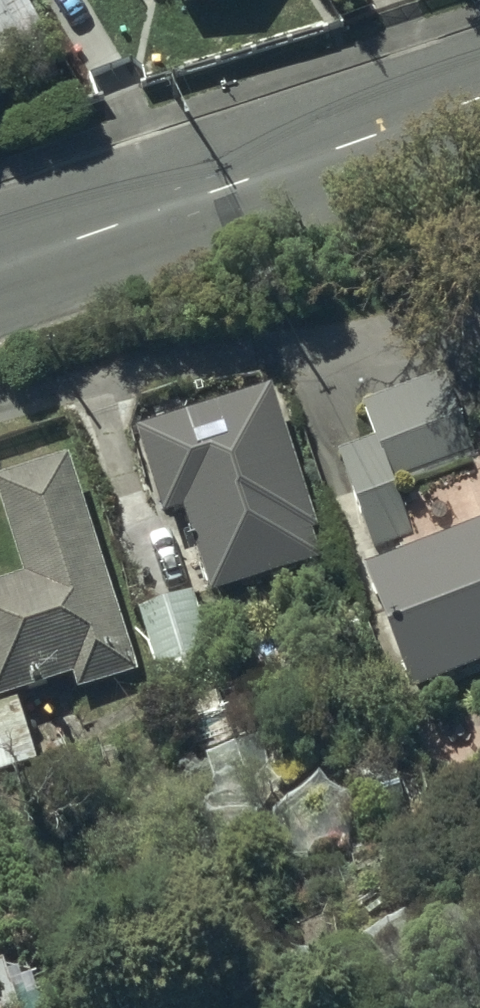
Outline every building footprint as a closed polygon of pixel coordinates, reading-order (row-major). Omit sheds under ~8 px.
[(22,0),(0,0),(0,66),(45,40),(22,0)] [(183,11),(202,0),(175,0),(183,11)] [(374,445),(335,459),(372,556),(414,540),(394,486),(476,455),(445,371),(359,404),(374,445)] [(270,395),(135,439),(161,524),(183,517),(208,601),(326,565),(270,395)] [(0,484),(0,522),(20,583),(0,590),(0,704),(72,681),(77,696),(139,675),(69,464),(0,484)] [(363,580),(409,698),(479,670),(479,525),(420,548),(422,554),(363,580)] [(195,601),(136,617),(154,687),(213,672),(195,601)] [(0,711),(0,773),(35,761),(16,706),(0,711)]
